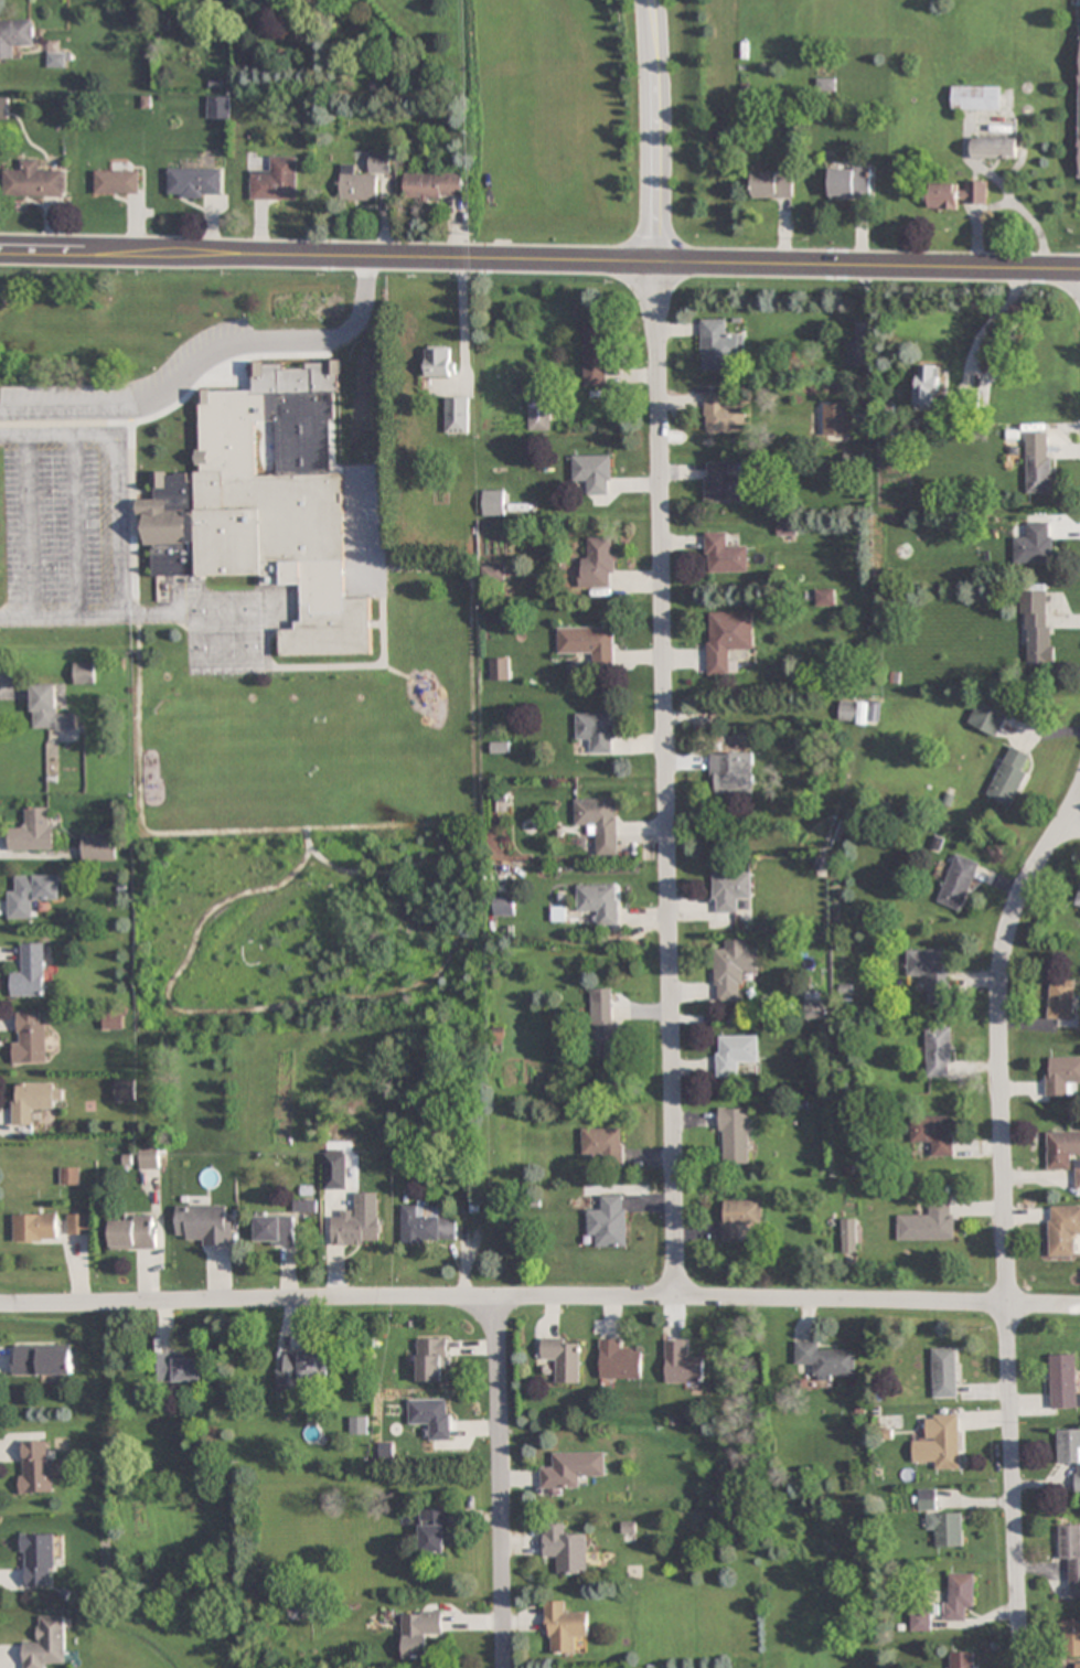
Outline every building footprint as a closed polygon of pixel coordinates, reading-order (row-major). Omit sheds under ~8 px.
[(34,21),(0,21),(0,60),(14,60),(14,46),(34,46),(34,21)] [(834,79),(817,79),(817,91),(834,91),(834,79)] [(952,109),(999,109),(999,87),(952,87),(952,109)] [(208,97),(208,118),(230,118),(230,97),(208,97)] [(1016,138),(971,138),(971,158),(1016,158),(1016,138)] [(379,201),(379,174),(390,174),(390,155),(371,155),(371,176),(355,176),(355,166),(342,166),(341,201),(379,201)] [(298,157),(272,157),(272,172),(252,172),(252,200),(298,200),(298,157)] [(64,197),(64,172),(40,171),(40,160),(22,160),(22,171),(5,171),(4,197),(64,197)] [(830,199),(872,199),(872,166),(830,166),(830,199)] [(222,199),(222,169),(169,169),(169,199),(222,199)] [(140,171),(96,171),(96,194),(140,194),(140,171)] [(752,198),(793,198),(793,172),(752,172),(752,198)] [(463,197),(463,175),(406,175),(406,197),(463,197)] [(929,209),(958,210),(958,204),(986,204),(986,182),(959,182),(959,183),(929,183),(929,209)] [(702,371),(741,371),(741,334),(729,334),(729,320),(702,320),(702,371)] [(583,386),(607,386),(607,322),(583,322),(583,386)] [(426,379),(450,379),(450,351),(426,351),(426,379)] [(277,475),(240,476),(239,465),(234,465),(231,473),(153,475),(154,500),(146,501),(148,582),(302,578),(302,609),(295,630),(281,630),(281,656),(371,654),(370,599),(345,599),(343,505),(357,505),(358,535),(378,535),(377,466),(356,459),(357,494),(342,494),(342,477),(336,475),(334,363),(259,365),(260,417),(276,423),(277,475)] [(939,366),(917,366),(917,407),(939,407),(939,366)] [(726,407),(726,393),(704,394),(705,433),(747,432),(746,407),(726,407)] [(446,434),(469,434),(469,398),(446,398),(446,434)] [(537,430),(551,430),(551,403),(537,403),(537,430)] [(1026,493),(1051,493),(1051,431),(1026,431),(1026,493)] [(610,495),(610,456),(572,456),(572,482),(586,482),(586,495),(610,495)] [(705,503),(744,503),(744,476),(731,476),(731,463),(705,463),(705,503)] [(504,516),(504,491),(483,491),(483,516),(504,516)] [(1052,563),(1052,522),(1027,522),(1027,537),(1014,537),(1014,563),(1052,563)] [(729,533),(706,533),(706,572),(747,572),(747,546),(729,546),(729,533)] [(613,539),(588,539),(587,560),(580,560),(580,589),(612,589),(613,539)] [(834,605),(834,590),(817,590),(817,605),(834,605)] [(1053,627),(1046,627),(1046,591),(1024,591),(1024,664),(1053,664),(1053,627)] [(754,650),(754,612),(708,612),(709,676),(740,676),(740,650),(754,650)] [(615,628),(559,628),(559,654),(593,654),(593,665),(615,665),(615,628)] [(510,659),(491,659),(491,680),(510,680),(510,659)] [(94,662),(74,662),(74,681),(94,681),(94,662)] [(76,730),(76,714),(65,714),(65,707),(55,707),(55,684),(31,684),(31,730),(76,730)] [(1008,715),(980,700),(968,722),(996,737),(1008,715)] [(841,723),(869,723),(869,702),(841,702),(841,723)] [(577,741),(589,741),(589,754),(616,754),(616,714),(577,713),(577,741)] [(1012,807),(1034,756),(1010,745),(987,796),(1012,807)] [(754,754),(712,754),(712,794),(754,794),(754,754)] [(618,856),(617,799),(575,800),(576,827),(594,826),(595,856),(618,856)] [(10,851),(53,850),(52,807),(24,808),(25,828),(9,828),(10,851)] [(116,861),(116,834),(83,834),(83,861),(116,861)] [(979,862),(956,854),(939,903),(962,911),(979,862)] [(739,900),(751,900),(751,873),(713,873),(713,913),(739,913),(739,900)] [(20,875),(20,887),(8,887),(8,919),(33,920),(33,899),(61,899),(61,876),(20,875)] [(577,886),(577,914),(596,914),(596,926),(619,926),(619,886),(577,886)] [(494,916),(514,916),(514,896),(494,896),(494,916)] [(715,950),(715,1002),(742,1001),(742,972),(757,972),(757,951),(747,951),(747,941),(725,941),(725,950),(715,950)] [(11,997),(45,997),(45,944),(23,944),(23,972),(11,972),(11,997)] [(948,950),(908,950),(908,977),(929,977),(929,1002),(948,1002),(948,950)] [(1073,1019),(1073,982),(1050,982),(1050,1019),(1073,1019)] [(591,1057),(617,1057),(617,1005),(591,1005),(591,1057)] [(46,1013),(14,1013),(14,1064),(46,1064),(46,1013)] [(927,1078),(951,1078),(951,1027),(927,1027),(927,1078)] [(758,1064),(758,1036),(716,1036),(716,1077),(739,1077),(739,1064),(758,1064)] [(1048,1057),(1048,1096),(1074,1096),(1074,1083),(1079,1083),(1079,1057),(1048,1057)] [(135,1081),(115,1081),(115,1101),(135,1101),(135,1081)] [(35,1125),(35,1109),(55,1109),(55,1103),(65,1103),(65,1083),(13,1083),(13,1125),(35,1125)] [(749,1164),(749,1109),(719,1109),(719,1164),(749,1164)] [(933,1156),(953,1156),(953,1117),(912,1117),(912,1144),(933,1144),(933,1156)] [(581,1128),(581,1158),(622,1158),(622,1128),(581,1128)] [(1071,1169),(1071,1155),(1079,1155),(1079,1132),(1048,1132),(1048,1169),(1071,1169)] [(142,1169),(158,1169),(158,1146),(142,1146),(142,1169)] [(64,1184),(79,1184),(79,1170),(64,1170),(64,1184)] [(586,1210),(586,1237),(596,1237),(596,1248),(626,1248),(626,1195),(600,1195),(600,1210),(586,1210)] [(761,1201),(720,1201),(720,1241),(761,1241),(761,1201)] [(955,1201),(931,1201),(932,1215),(898,1215),(898,1241),(955,1240),(955,1201)] [(1074,1234),(1079,1234),(1079,1206),(1049,1207),(1050,1257),(1074,1257),(1074,1234)] [(177,1236),(189,1236),(189,1245),(233,1245),(233,1207),(177,1207),(177,1236)] [(403,1244),(456,1244),(456,1218),(440,1218),(440,1208),(403,1208),(403,1244)] [(15,1214),(15,1242),(59,1242),(59,1214),(15,1214)] [(90,1215),(69,1215),(69,1234),(90,1234),(90,1215)] [(296,1215),(256,1215),(256,1246),(296,1246),(296,1215)] [(381,1218),(333,1218),(333,1246),(381,1246),(381,1218)] [(156,1219),(111,1219),(111,1250),(156,1250),(156,1219)] [(842,1220),(843,1254),(857,1253),(856,1219),(842,1220)] [(447,1339),(418,1339),(418,1383),(447,1383),(447,1339)] [(542,1360),(556,1361),(556,1384),(580,1384),(581,1340),(542,1339),(542,1360)] [(600,1378),(641,1378),(641,1351),(623,1351),(623,1339),(600,1339),(600,1378)] [(665,1384),(703,1384),(703,1354),(688,1354),(688,1341),(665,1341),(665,1384)] [(855,1378),(856,1352),(820,1351),(820,1343),(796,1343),(796,1365),(815,1365),(815,1378),(855,1378)] [(13,1376),(73,1376),(73,1346),(13,1346),(13,1376)] [(960,1398),(960,1348),(933,1348),(933,1398),(960,1398)] [(330,1352),(287,1352),(287,1369),(277,1369),(277,1398),(302,1398),(302,1382),(330,1382),(330,1352)] [(203,1382),(203,1354),(160,1354),(160,1382),(203,1382)] [(1052,1409),(1079,1408),(1079,1394),(1077,1394),(1076,1355),(1051,1355),(1052,1409)] [(430,1441),(451,1440),(450,1399),(409,1400),(409,1426),(429,1425),(430,1441)] [(960,1414),(925,1414),(925,1438),(912,1438),(912,1461),(936,1460),(936,1470),(961,1469),(960,1414)] [(352,1434),(367,1434),(367,1417),(352,1417),(352,1434)] [(1058,1430),(1058,1465),(1074,1465),(1074,1493),(1079,1492),(1079,1429),(1058,1430)] [(21,1493),(52,1494),(53,1441),(21,1441),(21,1493)] [(553,1453),(553,1464),(541,1465),(542,1496),(562,1496),(562,1487),(581,1487),(581,1477),(605,1476),(605,1452),(553,1453)] [(938,1489),(918,1489),(918,1511),(938,1511),(938,1489)] [(420,1510),(420,1555),(449,1555),(449,1510),(420,1510)] [(936,1547),(963,1547),(963,1513),(928,1513),(928,1536),(936,1536),(936,1547)] [(587,1535),(565,1535),(565,1524),(544,1524),(544,1559),(555,1559),(555,1575),(587,1575),(587,1535)] [(1070,1599),(1079,1599),(1079,1526),(1058,1527),(1059,1561),(1070,1561),(1070,1599)] [(55,1587),(55,1534),(22,1534),(22,1587),(55,1587)] [(944,1621),(964,1621),(964,1609),(974,1609),(974,1574),(945,1573),(944,1621)] [(546,1654),(575,1653),(575,1639),(588,1638),(587,1613),(567,1613),(567,1602),(545,1602),(546,1654)] [(931,1611),(911,1611),(911,1631),(931,1631),(931,1611)] [(402,1615),(402,1659),(429,1659),(428,1636),(442,1636),(442,1615),(402,1615)] [(23,1667),(44,1667),(44,1663),(65,1663),(65,1616),(36,1616),(36,1640),(23,1640),(23,1667)] [(1079,1656),(1079,1620),(1062,1620),(1062,1656),(1079,1656)] [(951,1652),(951,1667),(974,1667),(974,1652),(951,1652)]
